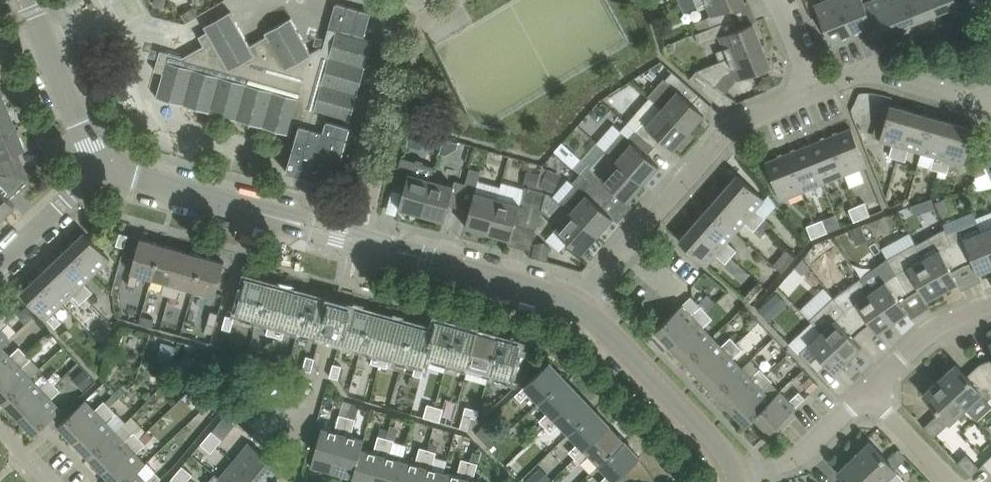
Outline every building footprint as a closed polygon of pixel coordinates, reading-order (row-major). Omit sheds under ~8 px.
[(745,0),(697,0),(698,4),(707,1),(712,13),(696,20),(700,30),(696,31),(696,32),(735,16),(731,7),(746,1),(745,0)] [(838,0),(824,0),(815,4),(830,42),(851,33),(838,0)] [(851,33),(872,25),(863,2),(865,1),(864,0),(838,0),(851,33)] [(872,25),(877,36),(897,28),(886,0),(868,0),(865,1),(863,2),(872,25)] [(910,0),(886,0),(897,28),(918,20),(910,0)] [(933,0),(910,0),(918,20),(938,12),(933,0)] [(938,12),(958,3),(957,0),(933,0),(938,12)] [(159,58),(155,69),(164,71),(157,96),(183,103),(287,132),(291,133),(295,120),(301,122),(287,170),(313,178),(324,181),(334,184),(351,125),(327,118),(328,113),(351,120),(374,39),(365,36),(372,12),(336,2),(330,26),(329,26),(329,27),(326,38),(324,46),(322,46),(312,51),(292,17),(266,32),(267,34),(250,44),(231,10),(205,25),(208,30),(199,35),(204,44),(183,56),(161,49),(159,58)] [(194,7),(183,13),(187,20),(198,13),(194,7)] [(735,16),(696,32),(700,42),(720,34),(725,46),(717,50),(720,59),(762,42),(754,21),(739,27),(735,16)] [(726,109),(727,108),(735,98),(715,85),(725,73),(734,69),(738,78),(771,65),(762,42),(720,59),(721,60),(697,69),(690,77),(726,109)] [(690,130),(705,113),(693,102),(701,94),(682,77),(675,85),(664,76),(648,95),(662,107),(662,106),(690,130)] [(762,78),(760,82),(761,87),(765,89),(769,87),(771,83),(770,79),(766,77),(762,78)] [(0,86),(0,110),(9,106),(1,86),(0,86)] [(890,103),(885,122),(880,138),(893,142),(890,155),(898,157),(912,109),(890,103)] [(17,126),(9,106),(0,110),(0,133),(17,126)] [(690,130),(662,106),(662,107),(647,124),(643,120),(635,129),(655,145),(662,138),(674,148),(690,130)] [(933,115),(912,109),(898,157),(906,159),(910,147),(923,150),(933,115)] [(933,115),(923,150),(935,154),(931,167),(940,169),(954,122),(933,115)] [(975,128),(954,122),(940,169),(948,171),(951,159),(964,163),(969,147),(975,128)] [(17,126),(0,133),(0,172),(8,174),(29,179),(26,147),(17,126)] [(865,180),(860,167),(867,164),(859,145),(852,127),(830,135),(845,173),(851,186),(865,180)] [(635,129),(629,136),(623,131),(607,149),(644,182),(660,164),(648,154),(655,145),(635,129)] [(830,135),(809,144),(824,181),(845,173),(830,135)] [(809,144),(787,152),(802,190),(824,181),(809,144)] [(644,182),(607,149),(607,150),(605,149),(590,166),(588,164),(581,172),(590,180),(609,197),(616,189),(628,200),(644,182)] [(802,190),(787,152),(766,161),(781,199),(802,190)] [(432,178),(435,166),(426,164),(427,161),(417,158),(416,160),(402,156),(400,164),(393,188),(404,191),(399,206),(422,213),(432,178)] [(976,176),(981,174),(987,172),(983,161),(972,165),(976,176)] [(466,182),(455,179),(454,184),(432,178),(436,166),(435,166),(432,178),(422,213),(445,219),(449,204),(459,207),(466,182)] [(551,190),(562,173),(549,166),(539,183),(551,190)] [(466,225),(489,231),(498,196),(476,190),(477,185),(481,170),(471,167),(466,182),(459,207),(470,210),(466,225)] [(536,187),(540,172),(528,169),(524,184),(536,187)] [(9,198),(19,189),(29,179),(8,174),(0,172),(0,219),(15,204),(9,198)] [(590,180),(581,172),(581,173),(573,182),(577,185),(561,201),(571,210),(599,234),(614,216),(602,206),(609,197),(590,180)] [(765,197),(753,187),(738,173),(723,190),(760,223),(766,216),(756,207),(765,197)] [(516,222),(526,225),(536,188),(525,185),(522,197),(521,202),(498,196),(489,231),(511,238),(516,222)] [(537,228),(542,209),(560,223),(556,228),(583,252),(599,234),(571,210),(561,201),(552,193),(536,188),(526,225),(537,228)] [(723,190),(709,206),(736,230),(745,220),(755,229),(760,223),(723,190)] [(943,217),(957,210),(950,195),(936,201),(943,217)] [(922,201),(925,211),(935,207),(932,197),(922,201)] [(863,216),(871,213),(866,201),(858,204),(863,216)] [(855,219),(863,216),(858,204),(850,207),(855,219)] [(709,206),(694,223),(732,256),(738,249),(728,240),(736,230),(709,206)] [(875,235),(887,231),(882,216),(869,221),(875,235)] [(820,233),(828,230),(823,218),(815,221),(820,233)] [(981,230),(976,219),(947,231),(951,242),(952,242),(963,265),(974,261),(979,273),(980,273),(979,271),(990,267),(990,254),(981,230)] [(815,221),(808,225),(812,236),(820,233),(815,221)] [(694,223),(680,239),(707,263),(716,253),(726,262),(732,256),(694,223)] [(851,228),(856,242),(868,237),(862,223),(851,228)] [(981,230),(990,254),(990,226),(981,230)] [(952,242),(951,242),(947,231),(946,227),(917,243),(943,290),(958,281),(959,283),(960,282),(953,270),(962,265),(963,265),(952,242)] [(883,245),(888,255),(916,240),(910,230),(883,245)] [(69,246),(95,272),(111,257),(85,231),(69,246)] [(129,234),(121,232),(119,239),(117,244),(125,246),(129,234)] [(841,284),(858,272),(832,236),(815,248),(841,284)] [(140,273),(153,276),(162,243),(140,237),(135,257),(131,270),(132,271),(128,283),(137,286),(140,273)] [(548,258),(552,243),(536,239),(532,254),(548,258)] [(916,242),(896,252),(888,257),(897,272),(910,294),(912,293),(921,288),(927,300),(928,300),(927,298),(943,290),(917,243),(916,243),(916,242)] [(183,249),(162,243),(153,276),(165,280),(162,293),(170,295),(183,249)] [(69,246),(54,261),(87,296),(93,290),(85,282),(95,272),(69,246)] [(182,284),(194,288),(203,255),(183,249),(170,295),(178,297),(182,284)] [(225,261),(203,255),(194,288),(216,294),(220,280),(225,261)] [(741,264),(732,256),(726,262),(724,264),(734,272),(741,264)] [(811,266),(804,257),(796,266),(803,274),(811,266)] [(871,291),(893,321),(907,311),(908,312),(909,312),(901,300),(910,294),(897,272),(888,257),(860,276),(871,291)] [(38,276),(62,302),(72,293),(81,302),(87,296),(54,261),(38,276)] [(38,276),(22,291),(47,317),(56,326),(62,320),(53,311),(62,302),(38,276)] [(871,291),(860,276),(834,296),(862,329),(871,322),(879,333),(880,333),(879,331),(893,321),(871,291)] [(246,277),(240,296),(236,310),(258,316),(267,283),(246,277)] [(267,283),(258,316),(271,320),(267,332),(275,335),(288,289),(267,283)] [(825,285),(802,306),(810,315),(833,294),(825,285)] [(288,289),(275,335),(283,337),(287,324),(299,328),(309,295),(288,289)] [(322,334),(331,301),(309,295),(299,328),(322,334)] [(862,329),(834,296),(810,318),(848,358),(861,346),(862,348),(863,347),(853,337),(861,330),(862,329)] [(322,334),(340,339),(350,306),(331,301),(322,334)] [(776,312),(767,303),(761,308),(770,318),(776,312)] [(656,329),(671,345),(707,310),(702,305),(692,314),(683,304),(656,329)] [(34,314),(27,306),(22,311),(22,317),(26,322),(34,314)] [(350,306),(340,339),(362,345),(371,312),(350,306)] [(206,323),(216,326),(219,312),(210,309),(206,323)] [(704,326),(713,317),(707,310),(671,345),(686,361),(713,335),(704,326)] [(10,336),(1,326),(10,318),(5,312),(0,316),(0,345),(10,336)] [(371,312),(362,345),(375,349),(371,361),(379,364),(392,318),(371,312)] [(231,330),(235,316),(226,314),(222,327),(231,330)] [(155,318),(143,315),(141,322),(153,326),(155,318)] [(404,357),(413,324),(392,318),(379,364),(388,366),(391,353),(404,357)] [(848,358),(810,318),(822,331),(800,351),(818,370),(826,362),(836,372),(837,371),(836,370),(848,358)] [(448,359),(458,326),(436,320),(433,329),(427,353),(429,353),(448,359)] [(105,341),(113,334),(113,333),(104,322),(94,331),(103,342),(104,341),(105,341)] [(413,324),(404,357),(417,360),(414,373),(422,375),(422,376),(426,363),(429,353),(427,353),(433,329),(413,324)] [(458,326),(448,359),(469,365),(478,332),(458,326)] [(478,332),(469,365),(490,370),(499,337),(478,332)] [(686,361),(701,376),(737,342),(731,335),(722,344),(713,335),(686,361)] [(26,351),(20,345),(10,354),(2,345),(11,336),(10,336),(0,345),(0,376),(26,351)] [(499,337),(490,370),(512,376),(516,363),(521,343),(499,337)] [(177,345),(162,341),(158,354),(173,358),(177,345)] [(701,376),(716,392),(743,367),(733,357),(743,348),(737,342),(701,376)] [(277,360),(289,363),(292,354),(280,350),(277,360)] [(31,376),(23,367),(32,358),(26,351),(0,376),(0,396),(5,401),(31,376)] [(304,367),(312,369),(315,357),(307,355),(304,367)] [(731,408),(767,373),(752,357),(743,367),(716,392),(731,408)] [(531,391),(540,400),(565,376),(550,360),(535,374),(525,384),(525,385),(516,394),(522,400),(531,391)] [(334,363),(331,375),(339,377),(342,365),(334,363)] [(984,369),(972,380),(957,363),(940,378),(966,407),(978,419),(990,407),(990,380),(984,369)] [(5,401),(20,417),(56,383),(41,367),(31,376),(5,401)] [(73,377),(84,389),(94,380),(83,368),(73,377)] [(422,375),(414,373),(412,372),(409,383),(418,386),(422,375)] [(746,424),(755,416),(782,390),(780,389),(772,397),(763,388),(773,379),(767,373),(731,408),(746,424)] [(580,392),(565,376),(540,400),(549,410),(540,419),(545,425),(580,392)] [(803,383),(811,391),(819,384),(811,376),(803,383)] [(966,407),(940,378),(924,393),(950,421),(966,407)] [(35,433),(49,419),(61,407),(52,397),(61,389),(56,383),(20,417),(35,433)] [(805,397),(805,396),(799,390),(790,399),(782,390),(755,416),(770,431),(796,406),(805,397)] [(561,422),(570,432),(595,408),(580,392),(545,425),(551,431),(561,422)] [(59,424),(74,440),(110,405),(105,399),(95,408),(86,399),(59,424)] [(214,416),(219,409),(211,402),(205,408),(214,416)] [(423,416),(431,418),(435,405),(427,402),(423,416)] [(110,405),(74,440),(89,455),(116,430),(107,421),(116,412),(110,405)] [(435,405),(431,418),(440,421),(444,407),(435,405)] [(472,416),(477,417),(479,409),(465,405),(463,413),(472,416)] [(610,424),(595,408),(570,432),(579,441),(569,450),(575,456),(610,424)] [(332,471),(348,415),(340,413),(336,430),(323,426),(311,465),(332,471)] [(472,416),(463,413),(459,426),(468,429),(472,416)] [(212,430),(222,438),(235,422),(225,414),(212,430)] [(332,471),(353,477),(362,447),(365,438),(352,434),(357,417),(348,415),(332,471)] [(625,439),(610,424),(575,456),(581,462),(590,453),(600,463),(625,439)] [(116,430),(89,455),(104,471),(140,437),(134,431),(125,440),(116,430)] [(207,436),(216,444),(222,438),(212,430),(207,436)] [(387,436),(379,434),(374,451),(362,447),(353,477),(351,481),(374,481),(387,436)] [(216,444),(207,436),(201,443),(211,451),(216,444)] [(374,481),(397,481),(403,459),(391,455),(395,438),(387,436),(374,481)] [(140,437),(104,471),(114,481),(124,481),(137,470),(137,471),(146,462),(136,452),(146,443),(140,437)] [(600,463),(608,472),(599,481),(611,481),(614,479),(615,479),(626,470),(640,456),(625,439),(600,463)] [(235,459),(262,481),(269,481),(281,468),(250,441),(235,459)] [(879,481),(904,481),(906,480),(896,469),(870,441),(854,456),(879,481)] [(397,481),(419,481),(429,448),(421,445),(416,462),(403,459),(397,481)] [(429,448),(419,481),(442,481),(445,470),(448,459),(435,455),(437,450),(430,448),(429,448)] [(470,459),(479,462),(481,452),(473,450),(470,459)] [(983,463),(990,472),(990,455),(983,463)] [(854,456),(838,471),(848,481),(879,481),(854,456)] [(442,481),(464,481),(470,459),(462,457),(457,474),(445,470),(442,481)] [(235,459),(220,477),(226,481),(262,481),(235,459)] [(464,481),(487,481),(474,478),(479,462),(470,459),(464,481)] [(192,473),(183,465),(177,472),(187,480),(192,473)] [(124,481),(156,481),(162,476),(155,470),(146,479),(137,471),(137,470),(124,481)] [(548,481),(538,470),(525,481),(526,481),(548,481)] [(172,478),(176,481),(185,481),(187,480),(177,472),(172,478)] [(220,477),(215,473),(207,481),(226,481),(220,477)]
